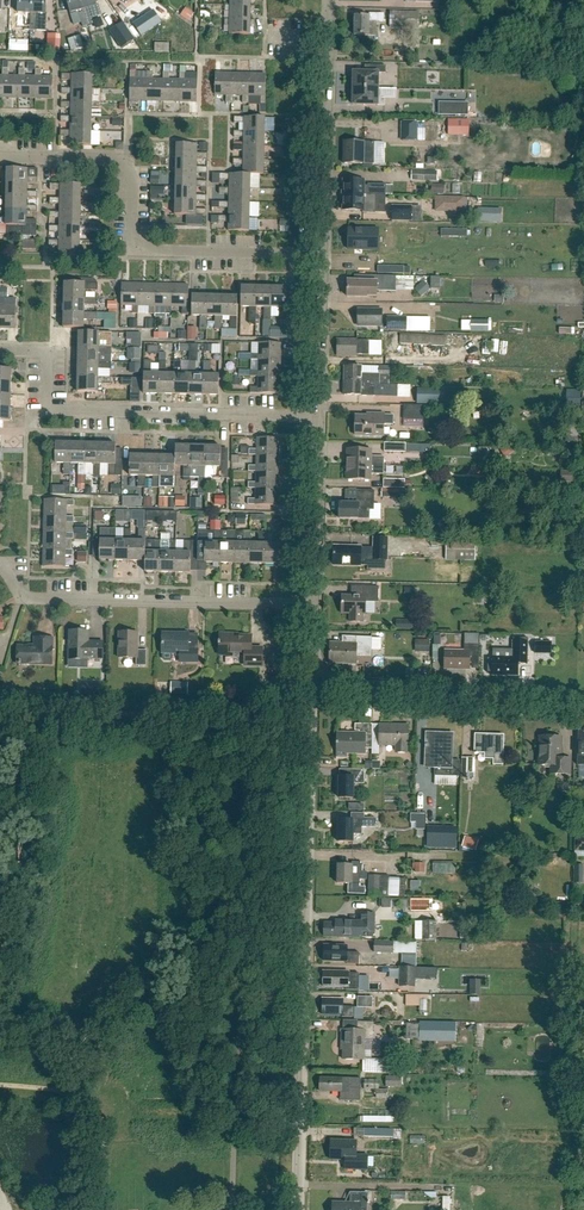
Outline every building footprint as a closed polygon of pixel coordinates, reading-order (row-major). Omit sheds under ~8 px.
[(32,0),(18,0),(18,12),(26,13),(25,25),(25,30),(31,31),(31,26),(32,0)] [(31,31),(36,31),(36,26),(37,13),(45,14),(46,0),(32,0),(31,26),(31,31)] [(87,21),(81,0),(67,0),(71,13),(79,11),(82,23),(87,21)] [(87,21),(93,20),(89,8),(97,5),(96,0),(81,0),(87,21)] [(122,20),(131,14),(124,2),(115,8),(122,20)] [(112,5),(105,10),(113,22),(120,17),(112,5)] [(230,6),(230,5),(225,5),(225,11),(230,11),(230,19),(230,20),(250,20),(250,11),(255,12),(255,6),(251,6),(230,6)] [(187,10),(182,17),(188,21),(193,14),(187,10)] [(154,11),(133,24),(142,36),(162,23),(154,11)] [(419,28),(419,12),(390,11),(389,27),(419,28)] [(36,26),(36,31),(44,31),(45,14),(37,13),(36,26)] [(383,22),(383,14),(379,14),(369,14),(369,16),(355,16),(354,36),(376,36),(376,22),(383,22)] [(230,20),(230,19),(224,19),(224,25),(230,25),(229,34),(250,35),(250,26),(254,26),(254,20),(250,20),(230,20)] [(80,38),(69,41),(72,49),(82,46),(80,38)] [(49,39),(49,51),(60,51),(60,40),(49,39)] [(29,41),(10,40),(10,51),(28,52),(29,41)] [(169,52),(169,44),(155,43),(155,52),(169,52)] [(353,89),(378,89),(378,73),(386,73),(386,66),(368,66),(368,73),(354,73),(353,89)] [(19,77),(8,77),(9,69),(8,69),(3,68),(2,77),(3,77),(2,98),(19,98),(19,77)] [(25,77),(25,69),(19,69),(19,77),(19,98),(35,99),(36,78),(25,77)] [(36,78),(35,99),(52,99),(53,78),(41,78),(42,69),(36,69),(36,78)] [(147,80),(136,79),(136,71),(131,71),(130,101),(147,101),(147,80)] [(164,80),(163,80),(153,80),(153,72),(147,72),(147,80),(147,101),(163,102),(164,80)] [(180,80),(169,80),(169,72),(164,72),(163,80),(164,80),(163,102),(180,102),(180,80)] [(180,80),(180,102),(197,102),(197,80),(186,80),(186,73),(180,72),(180,80)] [(232,95),(232,74),(215,73),(215,95),(226,95),(226,103),(232,103),(232,95)] [(72,88),(92,89),(92,74),(61,74),(61,80),(72,80),(72,88)] [(248,96),(249,74),(232,74),(232,95),(243,96),(243,103),(249,104),(249,96),(248,96)] [(248,96),(249,96),(259,96),(259,104),(265,104),(266,75),(249,74),(248,96)] [(72,88),(61,88),(61,94),(71,94),(71,102),(92,103),(92,89),(72,88)] [(382,99),(382,89),(378,89),(353,89),(353,105),(378,106),(385,106),(385,99),(382,99)] [(71,102),(61,102),(61,108),(71,108),(71,116),(91,117),(92,103),(71,102)] [(468,103),(440,103),(440,114),(468,114),(468,103)] [(71,116),(60,116),(60,122),(71,122),(71,130),(91,131),(91,117),(71,116)] [(244,131),(265,131),(265,117),(234,116),(234,123),(244,123),(244,131)] [(449,120),(449,135),(468,135),(468,120),(449,120)] [(417,140),(417,122),(401,121),(400,140),(417,140)] [(71,130),(60,130),(60,136),(70,136),(70,145),(91,145),(91,131),(71,130)] [(244,131),(234,130),(233,137),(244,137),(244,145),(264,146),(265,131),(244,131)] [(364,164),(364,163),(375,164),(375,143),(365,143),(365,142),(345,142),(344,163),(364,164)] [(197,159),(207,159),(207,153),(197,153),(197,144),(177,144),(176,158),(197,159)] [(244,145),(233,145),(233,151),(244,151),(244,159),(264,160),(264,146),(244,145)] [(197,167),(197,159),(176,158),(176,172),(196,173),(207,173),(207,167),(197,167)] [(244,159),(233,159),(233,165),(243,165),(243,174),(250,174),(264,174),(264,160),(244,159)] [(27,183),(37,184),(38,178),(27,177),(27,169),(7,168),(6,183),(27,183)] [(437,181),(437,171),(412,171),(412,180),(437,181)] [(196,181),(196,173),(176,172),(176,186),(196,187),(207,187),(207,181),(196,181)] [(250,174),(243,174),(232,174),(219,173),(213,173),(212,183),(220,183),(220,179),(230,180),(230,188),(250,188),(250,174)] [(344,194),(377,195),(386,195),(386,185),(368,184),(368,187),(364,187),(365,180),(344,180),(344,194)] [(27,191),(27,183),(6,183),(6,197),(27,197),(27,198),(37,198),(37,192),(27,191)] [(60,198),(81,199),(81,184),(50,184),(50,190),(60,190),(60,198)] [(433,184),(432,194),(444,194),(444,185),(433,184)] [(196,195),(196,187),(176,186),(175,200),(196,201),(206,201),(207,195),(196,195)] [(230,188),(219,187),(219,194),(229,194),(229,202),(250,202),(250,188),(230,188)] [(376,212),(377,195),(344,194),(343,209),(363,209),(363,212),(376,212)] [(26,206),(27,198),(27,197),(6,197),(6,211),(26,211),(26,212),(37,212),(37,206),(26,206)] [(60,198),(50,198),(49,204),(60,204),(60,212),(80,213),(81,199),(60,198)] [(467,199),(436,198),(436,212),(467,214),(467,199)] [(196,209),(196,201),(175,200),(175,215),(187,215),(187,224),(202,225),(202,215),(206,215),(206,209),(196,209)] [(229,202),(219,201),(219,208),(229,208),(229,216),(249,216),(250,202),(229,202)] [(411,221),(412,206),(391,205),(391,221),(411,221)] [(479,208),(479,222),(503,222),(503,208),(479,208)] [(26,220),(26,212),(26,211),(6,211),(6,225),(6,236),(36,236),(37,220),(26,220)] [(60,212),(49,212),(49,218),(60,218),(60,226),(80,227),(80,213),(60,212)] [(229,216),(218,215),(218,222),(229,222),(229,230),(249,231),(249,216),(229,216)] [(60,226),(49,226),(49,232),(59,232),(59,240),(80,241),(80,227),(60,226)] [(349,228),(348,250),(378,250),(378,249),(376,249),(376,230),(379,230),(379,229),(349,228)] [(36,250),(37,240),(22,239),(22,249),(36,250)] [(59,240),(49,240),(49,246),(59,246),(59,255),(79,255),(80,241),(59,240)] [(485,259),(485,267),(499,267),(499,259),(485,259)] [(367,297),(377,297),(377,291),(396,291),(396,276),(365,275),(365,282),(348,281),(347,296),(367,297)] [(424,281),(416,288),(423,295),(431,289),(424,281)] [(84,299),(84,298),(85,290),(98,291),(98,284),(65,283),(64,298),(84,299)] [(138,306),(139,285),(122,284),(121,306),(132,306),(132,314),(138,314),(138,306)] [(155,307),(155,285),(139,285),(138,306),(149,307),(149,314),(155,314),(155,307)] [(171,307),(172,285),(155,285),(155,307),(155,314),(166,314),(171,314),(172,314),(172,307),(171,307)] [(171,307),(172,307),(182,307),(182,315),(188,315),(188,307),(189,286),(172,285),(171,307)] [(256,307),(256,287),(241,287),(241,307),(249,307),(249,320),(256,321),(256,307)] [(271,308),(271,287),(256,287),(256,307),(264,307),(264,321),(271,321),(271,308)] [(271,308),(279,308),(279,321),(286,321),(286,288),(271,287),(271,308)] [(207,316),(207,296),(192,296),(192,316),(200,316),(199,329),(207,329),(207,316)] [(222,317),(222,297),(207,296),(207,316),(215,317),(215,330),(222,330),(222,317)] [(222,317),(230,317),(230,330),(237,330),(237,297),(222,297),(222,317)] [(98,298),(84,298),(84,299),(64,298),(64,313),(84,313),(84,305),(98,306),(98,298)] [(16,329),(16,307),(5,307),(5,299),(0,299),(0,329),(16,329)] [(108,305),(108,309),(116,309),(117,301),(108,301),(108,305)] [(414,310),(414,316),(434,316),(434,302),(407,302),(407,310),(414,310)] [(382,326),(382,310),(358,310),(358,325),(382,326)] [(64,313),(64,328),(84,329),(84,320),(97,321),(116,321),(116,314),(97,313),(84,313),(64,313)] [(406,330),(406,316),(387,316),(387,330),(406,330)] [(472,320),(472,331),(490,331),(490,319),(472,320)] [(188,327),(188,340),(196,340),(196,327),(188,327)] [(282,338),(295,339),(295,330),(283,329),(282,338)] [(99,348),(99,347),(99,340),(112,340),(112,333),(79,332),(78,348),(99,348)] [(401,334),(400,344),(445,346),(446,336),(401,334)] [(369,354),(369,343),(369,340),(357,340),(357,339),(337,339),(337,356),(357,356),(357,355),(369,355),(369,354)] [(259,360),(280,360),(281,343),(259,343),(259,354),(251,354),(251,360),(259,360)] [(221,353),(222,344),(214,344),(214,353),(221,353)] [(99,348),(78,348),(78,363),(98,363),(98,362),(111,363),(112,348),(99,347),(99,348)] [(132,348),(132,360),(140,360),(140,348),(132,348)] [(159,374),(151,374),(151,361),(144,360),(143,394),(159,394),(159,374)] [(280,377),(280,360),(259,360),(258,371),(251,371),(250,376),(258,377),(258,376),(280,377)] [(174,374),(173,374),(166,374),(166,361),(159,361),(159,374),(159,394),(174,394),(174,374)] [(189,375),(188,375),(181,374),(181,361),(174,361),(173,374),(174,374),(174,394),(188,395),(189,375)] [(204,375),(203,375),(196,375),(196,361),(189,361),(188,375),(189,375),(188,395),(203,395),(204,375)] [(98,378),(98,377),(98,370),(111,370),(111,363),(98,362),(98,363),(78,363),(78,377),(98,378)] [(204,375),(203,395),(218,395),(219,375),(210,375),(211,362),(203,362),(203,375),(204,375)] [(132,363),(132,373),(140,373),(140,363),(132,363)] [(378,366),(378,375),(378,376),(393,376),(393,366),(378,366)] [(389,385),(393,385),(393,376),(378,376),(378,375),(362,374),(362,367),(344,367),(344,381),(361,381),(361,385),(371,386),(371,385),(389,385)] [(0,369),(0,383),(11,383),(11,369),(0,369)] [(280,394),(280,377),(258,376),(258,377),(258,387),(250,387),(250,393),(258,393),(258,394),(280,394)] [(98,378),(78,377),(77,393),(98,393),(98,384),(111,385),(111,377),(98,377),(98,378)] [(231,377),(231,385),(240,385),(241,377),(231,377)] [(361,381),(344,381),(344,395),(373,396),(397,397),(397,385),(389,385),(371,385),(371,386),(361,385),(361,381)] [(11,383),(0,383),(0,395),(11,395),(11,383)] [(443,404),(443,389),(419,389),(419,390),(418,399),(418,403),(443,404)] [(582,390),(568,390),(567,406),(582,407),(582,390)] [(11,395),(0,395),(0,408),(10,408),(11,395)] [(428,420),(429,406),(403,405),(403,419),(428,420)] [(10,408),(0,408),(0,429),(3,429),(3,421),(10,421),(10,408)] [(393,425),(393,415),(384,415),(384,414),(372,414),(372,417),(355,416),(355,435),(383,436),(384,424),(393,425)] [(257,438),(257,449),(249,449),(249,453),(249,455),(256,455),(278,455),(278,438),(257,438)] [(405,452),(405,443),(384,442),(384,451),(405,452)] [(70,463),(71,443),(55,443),(55,463),(63,463),(63,475),(70,475),(70,463)] [(85,464),(86,444),(71,443),(70,463),(78,464),(78,475),(85,475),(86,464),(85,464)] [(100,465),(101,444),(86,444),(85,464),(86,464),(93,464),(93,476),(94,476),(100,476),(100,464),(100,465)] [(100,465),(100,464),(108,465),(108,476),(122,476),(122,461),(115,461),(115,444),(101,444),(100,465)] [(190,467),(191,446),(176,446),(175,456),(175,466),(184,466),(183,478),(190,478),(191,467),(190,467)] [(206,467),(206,446),(191,446),(190,467),(191,467),(199,467),(198,478),(206,478),(206,467)] [(206,467),(213,467),(213,478),(227,479),(228,458),(221,458),(221,447),(206,446),(206,467)] [(509,446),(503,450),(507,456),(513,452),(509,446)] [(479,448),(479,456),(490,456),(490,448),(479,448)] [(346,464),(384,465),(384,457),(371,456),(371,450),(347,449),(346,464)] [(145,476),(145,456),(130,455),(129,476),(138,476),(138,487),(145,488),(145,476)] [(278,472),(278,455),(256,455),(256,466),(248,466),(248,472),(256,472),(256,471),(278,472)] [(160,476),(160,456),(145,456),(145,476),(153,476),(152,488),(160,488),(160,476)] [(175,466),(175,456),(160,456),(160,476),(168,477),(167,488),(174,488),(175,466)] [(383,474),(384,465),(346,464),(346,480),(371,480),(371,474),(383,474)] [(278,488),(278,472),(256,471),(256,472),(256,482),(248,482),(248,488),(256,488),(278,488)] [(560,471),(560,482),(573,482),(573,471),(560,471)] [(404,488),(404,479),(383,479),(383,488),(404,488)] [(66,488),(66,486),(52,486),(52,495),(70,495),(71,488),(66,488)] [(277,505),(278,488),(256,488),(255,499),(248,499),(248,505),(277,505)] [(374,510),(374,491),(359,491),(358,504),(339,503),(339,518),(369,519),(370,510),(374,510)] [(185,507),(185,496),(175,496),(175,507),(185,507)] [(144,497),(144,507),(152,507),(152,497),(144,497)] [(160,497),(160,507),(174,508),(175,497),(160,497)] [(190,498),(190,508),(202,508),(202,498),(190,498)] [(66,517),(66,506),(74,506),(74,500),(66,500),(45,500),(44,517),(66,517)] [(132,512),(132,519),(145,520),(145,512),(132,512)] [(65,534),(65,533),(66,523),(74,523),(74,517),(66,517),(44,517),(44,533),(65,534)] [(211,521),(211,530),(220,530),(220,521),(211,521)] [(115,541),(116,541),(116,529),(109,529),(109,541),(100,540),(100,561),(115,561),(115,541)] [(130,541),(131,541),(131,529),(124,529),(124,541),(116,541),(115,541),(115,561),(130,561),(130,541)] [(145,552),(146,529),(138,529),(138,541),(131,541),(130,541),(130,561),(145,561),(145,552)] [(221,531),(214,531),(213,543),(207,542),(207,535),(198,534),(198,562),(205,562),(220,563),(221,543),(221,542),(221,531)] [(220,563),(235,563),(235,543),(236,543),(236,531),(229,531),(229,543),(221,542),(221,543),(220,563)] [(250,543),(251,543),(251,532),(244,531),(243,543),(236,543),(235,543),(235,563),(250,563),(250,543)] [(265,543),(266,532),(259,532),(258,543),(251,543),(250,543),(250,563),(265,563),(265,543)] [(265,543),(265,563),(280,564),(281,532),(274,532),(273,543),(265,543)] [(73,534),(65,533),(65,534),(44,533),(44,550),(65,550),(65,539),(73,540),(73,534)] [(198,562),(198,534),(197,541),(184,541),(183,552),(176,552),(175,573),(190,573),(190,561),(198,562)] [(386,560),(387,538),(374,538),(373,548),(333,547),(333,565),(367,566),(367,560),(386,560)] [(475,561),(475,540),(446,539),(445,560),(475,561)] [(161,552),(161,541),(154,541),(154,552),(145,552),(145,561),(145,572),(160,572),(161,552)] [(176,552),(176,541),(161,541),(161,552),(160,572),(175,573),(176,552)] [(73,550),(65,550),(44,550),(43,567),(65,567),(65,556),(73,556),(73,550)] [(87,552),(78,552),(78,562),(87,562),(87,552)] [(378,602),(379,587),(363,586),(363,596),(342,596),(341,614),(342,614),(342,611),(350,612),(350,622),(362,622),(362,612),(364,612),(364,614),(365,614),(365,602),(378,602)] [(404,588),(404,598),(411,598),(414,598),(414,588),(404,588)] [(412,629),(412,620),(398,620),(397,629),(412,629)] [(103,660),(103,642),(89,642),(89,632),(69,631),(68,660),(88,661),(88,659),(103,660)] [(146,666),(146,651),(137,651),(138,633),(119,632),(119,658),(137,659),(136,666),(146,666)] [(171,661),(173,659),(173,652),(181,652),(181,661),(198,661),(198,648),(188,648),(189,632),(178,632),(178,634),(162,634),(162,659),(165,661),(171,661)] [(464,633),(464,644),(478,644),(479,634),(464,633)] [(262,666),(262,648),(251,648),(251,636),(233,636),(233,635),(220,635),(220,654),(245,655),(245,665),(262,666)] [(371,656),(371,637),(356,637),(356,643),(330,643),(329,663),(356,664),(356,656),(371,656)] [(53,664),(53,638),(35,638),(35,646),(17,645),(17,664),(53,664)] [(487,658),(487,672),(493,673),(517,674),(518,663),(527,663),(527,642),(528,638),(513,638),(513,642),(512,650),(512,658),(493,658),(487,658)] [(418,640),(418,652),(430,652),(430,640),(418,640)] [(545,647),(552,647),(552,642),(535,642),(535,653),(545,653),(545,647)] [(479,644),(478,644),(464,644),(464,652),(445,652),(444,667),(469,668),(469,657),(479,657),(479,644)] [(278,666),(278,651),(268,651),(267,666),(278,666)] [(82,695),(91,695),(91,684),(82,683),(82,695)] [(187,694),(187,685),(170,684),(170,694),(187,694)] [(277,694),(278,687),(256,687),(256,698),(257,698),(257,699),(277,700),(277,694)] [(372,739),(372,724),(355,724),(355,733),(336,732),(336,756),(347,756),(347,753),(365,753),(366,748),(372,748),(372,739)] [(408,745),(408,725),(380,724),(379,739),(372,739),(372,748),(372,754),(379,754),(379,745),(395,745),(395,751),(396,752),(406,752),(407,751),(407,745),(408,745)] [(458,775),(458,761),(451,761),(452,734),(426,733),(425,767),(435,768),(435,775),(458,775)] [(502,765),(503,754),(503,735),(475,735),(474,753),(485,753),(485,758),(494,759),(494,764),(502,765)] [(559,737),(557,735),(552,735),(550,737),(540,736),(539,765),(551,765),(551,774),(570,774),(570,759),(560,758),(561,737),(559,737)] [(475,758),(466,758),(463,758),(463,777),(469,777),(469,773),(475,773),(475,758)] [(364,783),(364,771),(351,770),(351,777),(339,777),(338,798),(353,798),(353,783),(364,783)] [(375,827),(375,818),(364,818),(364,813),(351,813),(351,820),(338,820),(337,842),(352,842),(352,834),(361,834),(361,827),(375,827)] [(408,813),(408,821),(412,821),(412,827),(423,828),(423,813),(408,813)] [(456,847),(456,842),(447,842),(447,828),(428,827),(428,846),(456,847)] [(465,836),(462,846),(475,850),(479,841),(465,836)] [(575,836),(574,852),(583,852),(583,836),(575,836)] [(362,872),(362,863),(352,862),(352,865),(337,865),(337,884),(360,884),(360,876),(366,876),(366,872),(362,872)] [(571,882),(581,882),(581,864),(571,864),(571,882)] [(380,876),(369,875),(368,897),(383,897),(383,888),(380,888),(380,876)] [(407,909),(426,908),(426,898),(407,899),(407,909)] [(374,934),(374,914),(361,914),(361,922),(335,921),(335,923),(324,923),(324,937),(362,938),(362,934),(374,934)] [(436,940),(436,921),(422,921),(422,928),(422,940),(436,940)] [(460,925),(460,939),(471,940),(471,925),(460,925)] [(393,953),(393,942),(374,941),(373,953),(393,953)] [(358,964),(359,953),(347,952),(347,946),(323,945),(323,961),(346,962),(346,964),(358,964)] [(415,987),(416,967),(399,966),(399,987),(415,987)] [(438,967),(416,967),(416,979),(438,980),(438,967)] [(359,991),(359,974),(349,973),(349,972),(323,972),(323,987),(346,987),(346,990),(359,991)] [(470,985),(470,995),(481,995),(481,986),(470,985)] [(372,1008),(372,997),(357,997),(357,1007),(372,1008)] [(343,1007),(343,999),(332,999),(322,999),(321,1014),(342,1015),(341,1017),(354,1018),(354,1007),(343,1007)] [(363,1060),(364,1038),(372,1039),(373,1022),(357,1022),(357,1030),(341,1030),(341,1050),(342,1050),(342,1060),(363,1060)] [(419,1040),(419,1024),(406,1023),(405,1040),(419,1040)] [(363,1060),(362,1073),(389,1074),(389,1061),(363,1060)] [(360,1101),(360,1078),(320,1077),(319,1092),(345,1092),(345,1101),(360,1101)] [(376,1090),(376,1099),(387,1099),(387,1090),(378,1089),(378,1080),(364,1080),(364,1090),(376,1090)] [(366,1137),(381,1138),(381,1130),(367,1129),(366,1137)] [(368,1170),(369,1156),(357,1156),(358,1141),(332,1140),(331,1159),(346,1160),(346,1170),(368,1170)] [(367,1193),(351,1193),(351,1203),(333,1202),(333,1209),(367,1209),(367,1193)]
